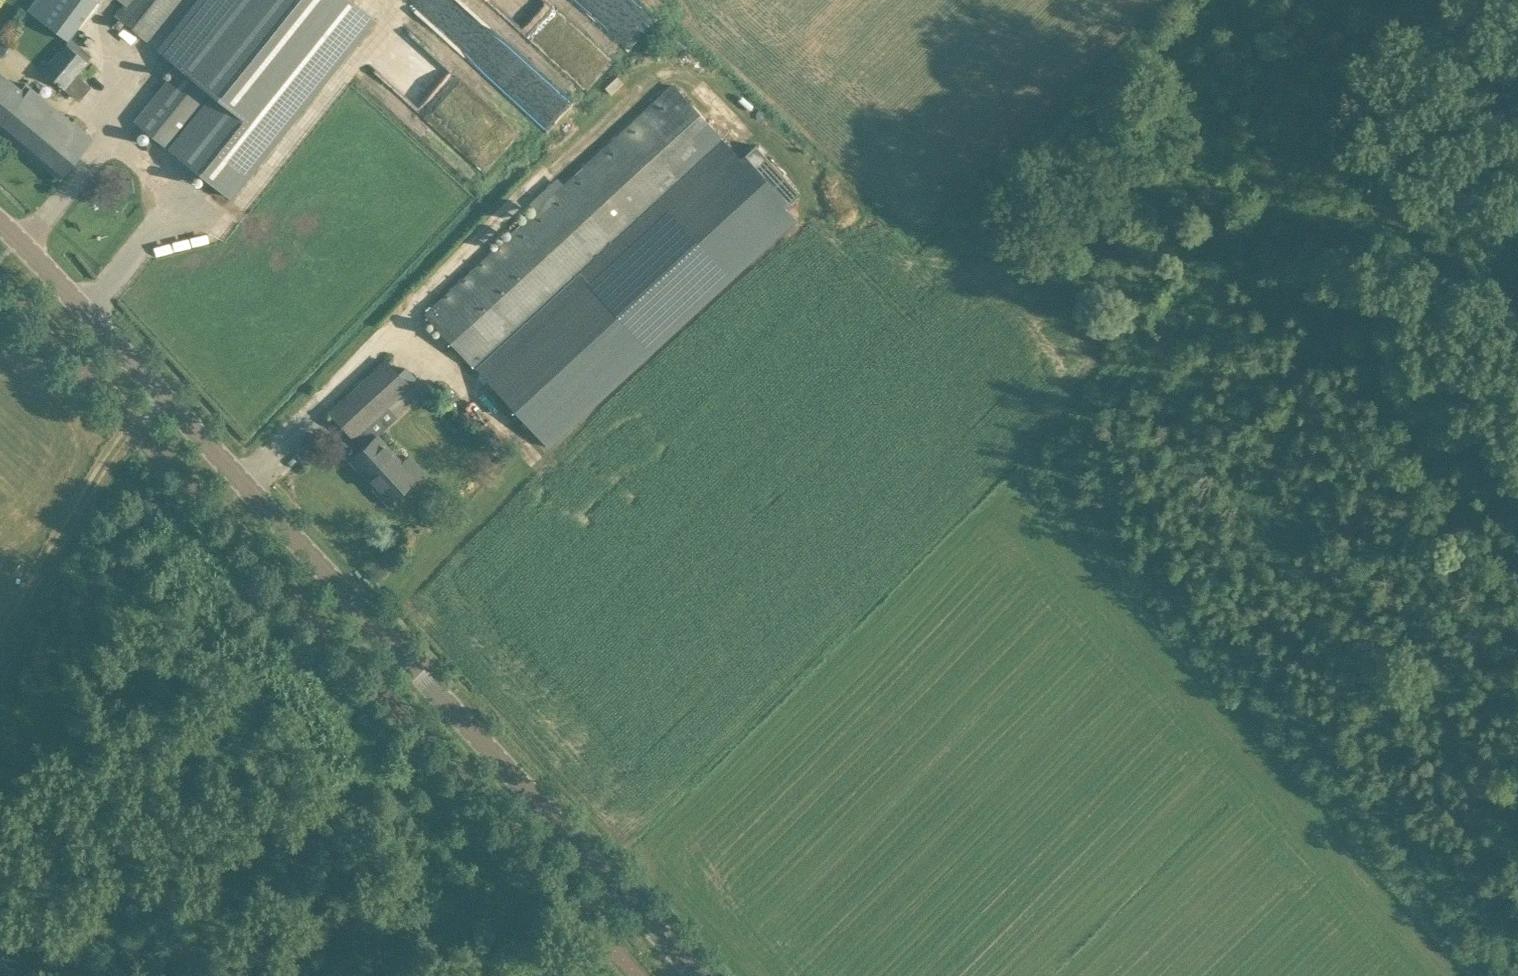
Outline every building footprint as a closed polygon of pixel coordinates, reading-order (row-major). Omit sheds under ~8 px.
[(27,10),(69,41),(99,0),(35,0),(27,10)] [(113,14),(147,41),(181,0),(125,0),(123,2),(113,14)] [(374,15),(355,0),(202,0),(161,52),(179,67),(137,123),(232,194),(374,15)] [(76,75),(87,62),(65,42),(42,69),(64,89),(76,75)] [(0,72),(0,127),(60,177),(92,138),(25,83),(20,89),(0,72)] [(76,75),(64,89),(78,100),(89,86),(76,75)] [(673,85),(425,313),(517,412),(548,446),(795,218),(785,206),(799,193),(755,145),(741,158),(713,128),(673,85)] [(345,399),(330,412),(352,436),(355,434),(366,445),(351,458),(375,484),(370,488),(386,505),(410,482),(414,486),(428,474),(410,455),(401,464),(400,463),(365,425),(409,384),(387,360),(345,399)]
